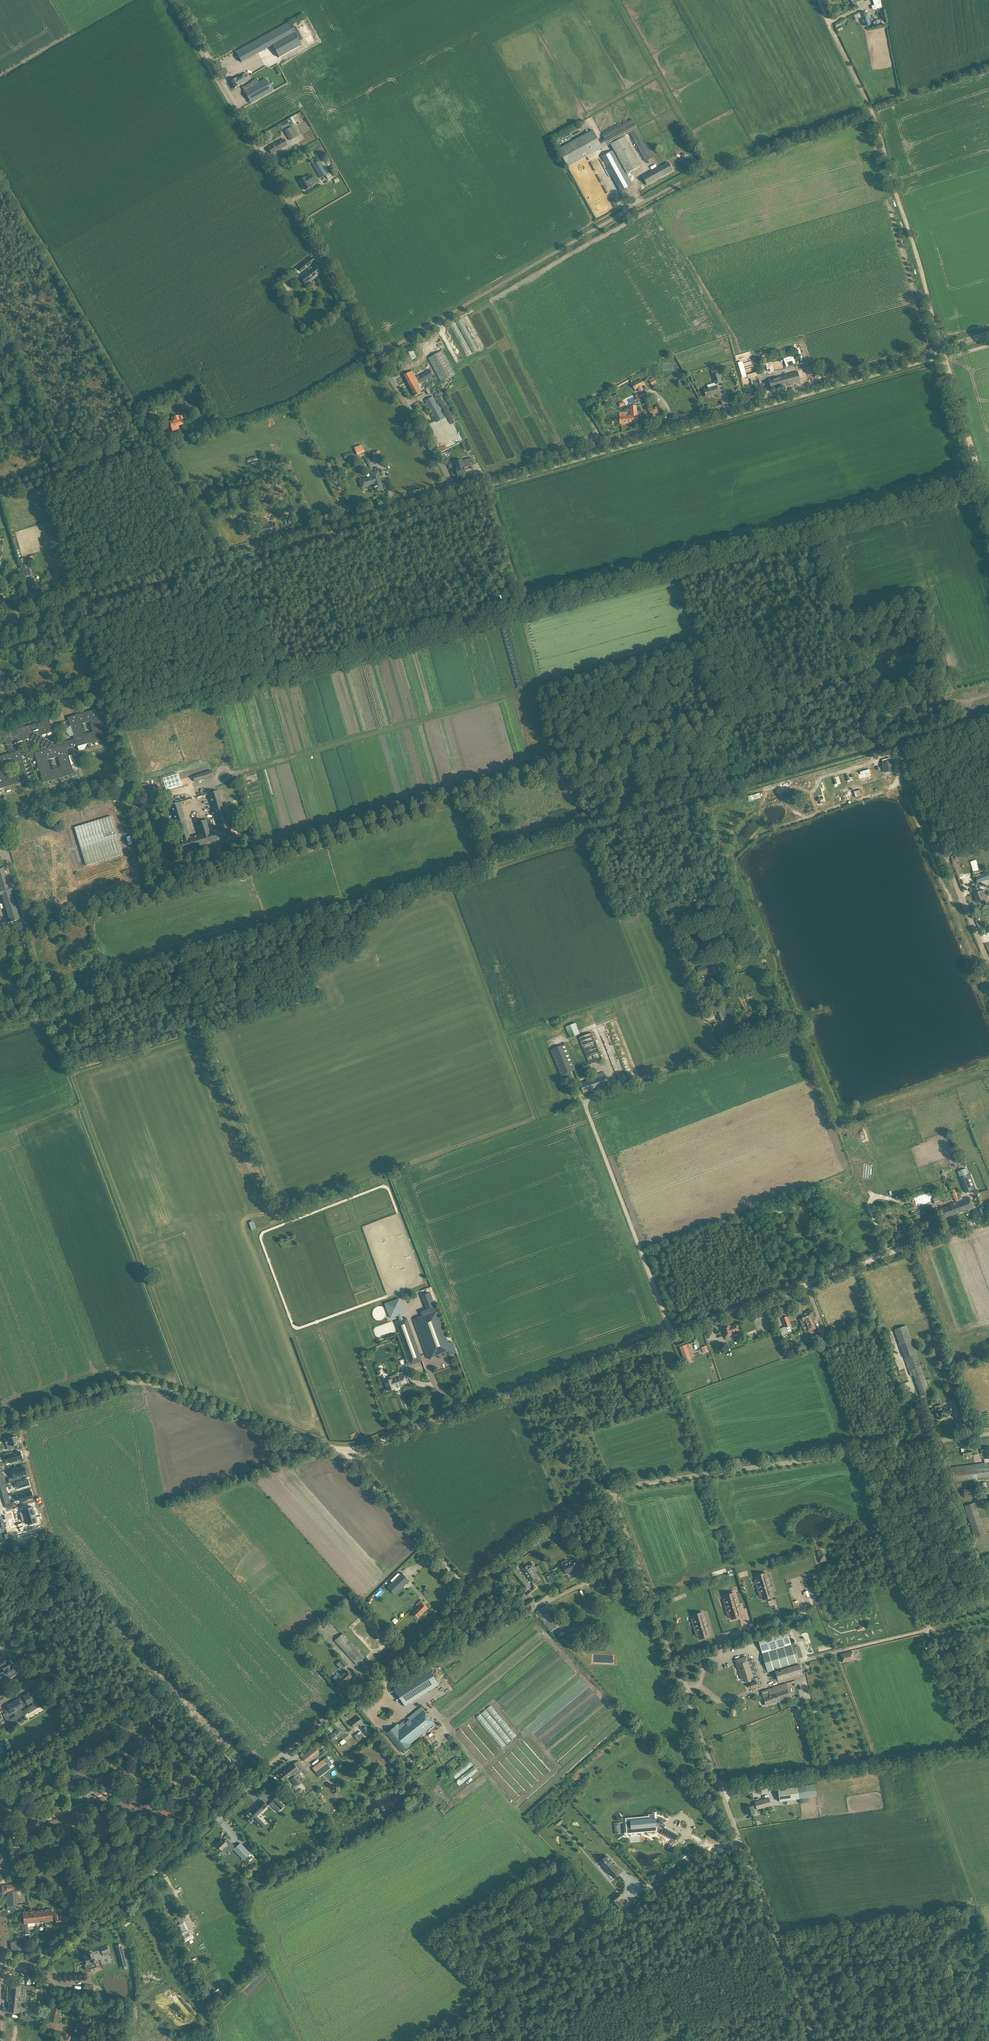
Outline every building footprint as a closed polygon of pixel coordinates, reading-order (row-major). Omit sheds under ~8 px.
[(298,41),(302,39),(296,26),(292,29),(288,23),(236,52),(242,62),(272,45),(279,57),(301,45),(298,41)] [(245,79),(249,77),(246,73),(237,79),(236,78),(230,82),(234,88),(246,81),(245,79)] [(266,80),(266,79),(254,86),(252,82),(242,88),(251,103),(273,91),(272,90),(273,89),(267,79),(266,80)] [(289,119),(289,120),(291,124),(292,125),(297,122),(299,124),(301,123),(296,115),(292,118),(292,117),(289,119)] [(632,119),(603,135),(605,140),(608,145),(611,144),(627,174),(640,167),(624,136),(630,133),(646,162),(653,157),(632,119)] [(290,140),(298,136),(293,126),(285,131),(290,140)] [(568,167),(603,148),(593,130),(558,149),(568,167)] [(272,154),(287,145),(284,139),(268,148),(272,154)] [(621,192),(633,186),(613,150),(602,157),(621,192)] [(684,163),(688,155),(683,153),(679,161),(684,163)] [(324,176),(328,174),(320,160),(312,165),(320,178),(324,176)] [(660,166),(642,176),(647,185),(674,171),(669,163),(661,167),(660,166)] [(305,190),(310,188),(311,187),(311,186),(314,184),(311,179),(313,178),(311,174),(306,177),(303,178),(299,181),(302,185),(304,187),(305,190)] [(312,268),(310,265),(315,261),(312,257),(298,268),(302,272),(307,268),(309,270),(300,277),(306,285),(323,272),(317,264),(312,268)] [(478,351),(463,319),(458,322),(473,353),(478,351)] [(452,324),(466,357),(471,354),(457,322),(452,324)] [(399,367),(412,359),(417,357),(413,350),(409,352),(395,360),(399,367)] [(441,382),(455,375),(442,351),(429,358),(441,382)] [(715,384),(722,382),(720,377),(717,365),(710,367),(715,384)] [(418,385),(434,376),(430,370),(416,378),(413,371),(404,376),(415,396),(422,393),(418,385)] [(771,389),(800,381),(799,376),(798,372),(769,379),(770,384),(771,389)] [(644,390),(642,386),(645,385),(643,382),(648,379),(646,375),(641,378),(642,379),(632,385),(635,390),(638,388),(640,392),(644,390)] [(753,390),(761,388),(758,375),(751,377),(751,380),(744,381),(747,393),(754,392),(753,390)] [(707,397),(718,394),(716,386),(704,390),(707,397)] [(452,424),(459,421),(443,391),(436,395),(452,424)] [(437,422),(445,418),(442,413),(433,397),(426,401),(435,417),(437,422)] [(637,415),(636,406),(630,406),(631,415),(625,416),(625,412),(620,413),(620,424),(638,423),(637,418),(637,415)] [(652,408),(651,409),(649,410),(652,415),(659,411),(656,407),(653,409),(652,408)] [(151,410),(147,413),(150,418),(153,423),(157,420),(154,415),(151,410)] [(183,418),(182,414),(172,417),(173,421),(170,422),(171,427),(183,424),(182,419),(183,418)] [(473,450),(468,440),(462,443),(466,450),(468,449),(469,452),(473,450)] [(357,455),(364,452),(361,445),(354,448),(357,455)] [(462,459),(456,461),(456,462),(457,461),(459,468),(456,469),(458,476),(466,473),(465,468),(474,465),(472,458),(463,461),(463,460),(462,459)] [(383,489),(378,471),(371,473),(372,477),(359,480),(361,488),(368,486),(368,484),(375,482),(376,487),(374,487),(374,488),(375,488),(376,491),(383,489)] [(240,526),(248,524),(245,516),(240,517),(240,519),(238,520),(240,526)] [(275,526),(274,523),(269,525),(268,523),(260,525),(262,530),(263,534),(276,531),(275,526)] [(21,559),(19,550),(16,551),(20,565),(23,577),(31,575),(28,563),(25,563),(24,558),(21,559)] [(37,585),(36,579),(29,582),(32,592),(34,591),(35,595),(41,593),(39,584),(37,585)] [(35,724),(34,724),(2,733),(6,745),(7,745),(10,753),(7,754),(5,755),(0,756),(0,789),(4,787),(16,784),(16,785),(21,784),(21,783),(29,780),(23,760),(22,757),(22,756),(27,755),(28,755),(30,754),(29,754),(29,755),(29,756),(29,757),(29,758),(30,758),(30,759),(31,759),(32,759),(32,758),(33,758),(33,757),(34,757),(34,756),(33,755),(35,755),(41,777),(42,778),(43,783),(49,781),(50,781),(56,779),(58,779),(58,778),(60,778),(61,778),(63,777),(66,776),(72,775),(72,777),(77,775),(76,771),(74,771),(72,765),(75,762),(76,762),(71,755),(69,756),(68,750),(67,749),(72,747),(74,747),(76,746),(76,747),(78,747),(79,751),(84,750),(87,744),(90,743),(91,743),(97,741),(99,740),(107,738),(107,737),(106,733),(105,729),(104,726),(103,723),(102,720),(101,717),(99,708),(87,712),(84,713),(79,714),(78,714),(68,717),(69,720),(69,721),(70,725),(64,731),(70,736),(73,735),(74,739),(55,745),(40,737),(41,735),(52,732),(52,730),(51,726),(49,720),(41,722),(40,722),(38,723),(35,724)] [(883,763),(882,763),(884,769),(893,767),(891,758),(882,760),(883,763)] [(196,777),(193,777),(195,782),(213,776),(211,770),(196,775),(196,777)] [(178,774),(162,779),(166,790),(182,786),(178,774)] [(209,793),(210,795),(215,811),(212,812),(213,815),(216,814),(220,828),(210,832),(206,820),(197,823),(200,835),(190,838),(179,802),(171,805),(181,840),(181,841),(184,850),(232,835),(229,826),(218,790),(209,793)] [(96,827),(72,834),(76,847),(83,844),(81,842),(96,839),(110,848),(107,852),(111,854),(119,841),(96,827)] [(5,867),(0,869),(0,893),(1,895),(2,895),(10,922),(21,918),(12,892),(13,891),(11,885),(10,885),(5,867)] [(978,883),(980,882),(981,882),(988,879),(988,873),(976,878),(978,883)] [(718,896),(716,890),(709,892),(711,898),(718,896)] [(979,892),(974,894),(977,902),(984,899),(983,896),(986,895),(984,890),(981,891),(979,892)] [(668,905),(670,912),(687,907),(685,900),(668,905)] [(717,929),(709,932),(711,939),(720,936),(717,929)] [(706,961),(708,965),(698,968),(701,975),(720,968),(717,962),(715,963),(714,958),(706,961)] [(722,1005),(713,1008),(716,1015),(717,1014),(720,1022),(725,1020),(723,1015),(725,1014),(722,1005)] [(718,1027),(715,1028),(717,1031),(718,1035),(729,1031),(728,1028),(732,1027),(730,1021),(725,1022),(726,1023),(718,1027)] [(575,1023),(566,1027),(570,1037),(570,1038),(579,1034),(575,1023)] [(579,1038),(589,1065),(603,1059),(592,1033),(579,1038)] [(551,1050),(561,1076),(576,1070),(565,1042),(563,1043),(563,1045),(551,1050)] [(588,1081),(580,1084),(582,1088),(583,1092),(609,1083),(606,1076),(605,1072),(587,1078),(588,1081)] [(966,1169),(958,1172),(960,1178),(964,1190),(966,1193),(973,1190),(971,1187),(967,1175),(968,1175),(966,1169)] [(969,1197),(959,1201),(956,1192),(955,1191),(952,1192),(956,1202),(950,1204),(950,1206),(941,1209),(945,1218),(973,1207),(969,1197)] [(924,1208),(939,1202),(936,1196),(933,1197),(934,1198),(932,1199),(931,1196),(923,1199),(924,1202),(921,1203),(921,1204),(918,1206),(917,1204),(914,1205),(916,1211),(921,1209),(922,1211),(924,1210),(924,1208)] [(435,1306),(430,1292),(423,1295),(428,1309),(435,1306)] [(376,1319),(387,1315),(385,1309),(383,1309),(382,1306),(373,1308),(376,1319)] [(799,1319),(802,1326),(805,1325),(809,1324),(808,1322),(809,1321),(808,1319),(812,1318),(811,1315),(813,1314),(812,1310),(806,1312),(806,1313),(801,1315),(802,1318),(799,1319)] [(449,1343),(437,1311),(414,1319),(428,1359),(448,1351),(450,1355),(456,1352),(452,1342),(449,1343)] [(782,1318),(784,1322),(786,1327),(790,1325),(787,1316),(782,1318)] [(410,1360),(412,1365),(423,1361),(407,1318),(396,1322),(410,1360)] [(805,1325),(802,1326),(804,1331),(806,1332),(808,1331),(808,1332),(816,1329),(812,1318),(808,1319),(809,1321),(808,1322),(809,1324),(805,1325)] [(740,1331),(740,1329),(738,1324),(731,1327),(730,1325),(722,1328),(726,1338),(727,1340),(731,1339),(730,1337),(734,1335),(734,1333),(740,1331)] [(923,1363),(920,1364),(906,1325),(895,1329),(911,1376),(913,1375),(921,1396),(930,1393),(922,1369),(925,1368),(923,1363)] [(817,1331),(822,1343),(827,1341),(822,1329),(817,1331)] [(714,1345),(718,1354),(723,1352),(720,1343),(714,1345)] [(680,1347),(682,1352),(685,1360),(691,1358),(690,1355),(693,1354),(689,1344),(680,1347)] [(387,1387),(389,1391),(396,1388),(396,1387),(407,1383),(404,1374),(393,1379),(392,1378),(385,1381),(386,1382),(385,1383),(386,1387),(387,1387)] [(935,1406),(936,1411),(936,1412),(935,1412),(936,1414),(937,1415),(939,1420),(940,1419),(941,1420),(943,1419),(943,1418),(948,1416),(947,1415),(953,1412),(951,1405),(945,1407),(944,1406),(943,1405),(942,1404),(941,1404),(935,1406)] [(18,1444),(16,1436),(5,1439),(6,1444),(7,1444),(8,1447),(18,1444)] [(14,1451),(4,1454),(5,1458),(4,1458),(5,1459),(9,1458),(11,1464),(22,1460),(22,1459),(22,1458),(20,1452),(20,1451),(14,1453),(14,1451)] [(951,1468),(949,1468),(950,1473),(951,1481),(988,1476),(988,1462),(951,1468)] [(21,1477),(27,1475),(24,1467),(19,1468),(18,1467),(12,1469),(15,1480),(21,1478),(21,1477)] [(28,1479),(16,1482),(17,1488),(30,1485),(28,1479)] [(980,1484),(983,1502),(987,1501),(986,1494),(988,1493),(986,1483),(980,1484)] [(961,1490),(962,1498),(973,1496),(972,1488),(961,1490)] [(26,1492),(18,1494),(19,1500),(21,1499),(21,1502),(26,1500),(26,1501),(33,1500),(32,1498),(33,1497),(31,1491),(26,1493),(26,1492)] [(965,1506),(974,1537),(985,1533),(975,1503),(965,1506)] [(24,1511),(20,1513),(23,1521),(27,1520),(28,1525),(37,1522),(36,1517),(36,1516),(35,1514),(36,1514),(35,1514),(33,1507),(24,1509),(24,1511)] [(818,1556),(820,1562),(828,1560),(827,1558),(826,1558),(824,1554),(818,1556)] [(562,1563),(564,1568),(567,1573),(577,1569),(573,1561),(568,1563),(567,1561),(562,1563)] [(523,1568),(526,1573),(529,1578),(532,1581),(538,1577),(536,1573),(535,1574),(532,1570),(536,1567),(532,1563),(529,1565),(523,1568)] [(15,1570),(6,1577),(10,1583),(20,1576),(15,1570)] [(388,1587),(395,1594),(410,1580),(403,1573),(388,1587)] [(763,1596),(764,1599),(771,1597),(771,1596),(773,1595),(771,1590),(774,1590),(772,1586),(770,1587),(766,1573),(757,1576),(760,1588),(758,1588),(760,1597),(763,1596)] [(517,1596),(521,1601),(523,1599),(527,1596),(523,1591),(519,1594),(517,1596)] [(734,1593),(725,1596),(728,1608),(726,1609),(728,1617),(731,1616),(732,1619),(741,1617),(739,1610),(742,1610),(741,1606),(738,1607),(734,1593)] [(534,1598),(531,1600),(525,1603),(531,1612),(536,1608),(534,1604),(537,1602),(534,1598)] [(413,1612),(415,1614),(419,1618),(428,1608),(423,1603),(424,1602),(421,1600),(418,1603),(416,1605),(418,1607),(413,1612)] [(547,1604),(539,1609),(536,1611),(550,1632),(561,1625),(547,1604)] [(693,1615),(696,1624),(693,1625),(697,1636),(699,1635),(700,1639),(709,1636),(708,1630),(710,1629),(709,1625),(707,1626),(702,1612),(693,1615)] [(790,1641),(787,1631),(758,1640),(761,1649),(790,1641)] [(335,1640),(353,1661),(357,1665),(365,1658),(361,1654),(343,1633),(335,1640)] [(799,1662),(793,1643),(762,1653),(768,1672),(799,1662)] [(378,1644),(368,1652),(374,1658),(383,1650),(378,1644)] [(840,1654),(842,1661),(854,1659),(852,1651),(840,1654)] [(735,1660),(742,1679),(745,1678),(746,1682),(751,1681),(749,1677),(753,1676),(752,1675),(756,1674),(752,1660),(748,1662),(746,1656),(735,1660)] [(8,1661),(7,1662),(4,1657),(0,1660),(0,1666),(8,1661)] [(8,1661),(0,1666),(0,1667),(0,1666),(3,1671),(13,1666),(12,1665),(11,1666),(8,1661)] [(776,1671),(778,1680),(802,1673),(800,1664),(776,1671)] [(13,1666),(3,1671),(8,1679),(13,1676),(12,1673),(16,1671),(13,1666)] [(429,1668),(395,1689),(406,1706),(439,1684),(429,1668)] [(345,1683),(349,1680),(353,1677),(347,1670),(341,1676),(338,1673),(333,1678),(341,1686),(345,1683)] [(769,1693),(767,1693),(763,1695),(766,1705),(774,1702),(775,1703),(789,1698),(788,1693),(784,1684),(768,1689),(769,1693)] [(33,1695),(39,1706),(45,1703),(41,1696),(45,1694),(40,1686),(34,1690),(36,1693),(33,1695)] [(28,1704),(32,1702),(33,1704),(28,1707),(29,1708),(31,1711),(39,1706),(33,1695),(31,1696),(28,1693),(23,1696),(27,1702),(28,1704)] [(19,1699),(13,1702),(21,1717),(31,1711),(29,1708),(23,1711),(21,1708),(23,1707),(22,1705),(19,1699)] [(12,1723),(21,1717),(13,1702),(7,1706),(10,1712),(11,1714),(14,1712),(16,1715),(10,1719),(12,1722),(12,1723)] [(387,1733),(399,1748),(406,1742),(409,1745),(428,1729),(425,1726),(432,1720),(422,1707),(408,1718),(410,1720),(407,1723),(405,1720),(399,1725),(398,1724),(387,1733)] [(353,1712),(345,1719),(351,1726),(359,1719),(353,1712)] [(371,1733),(366,1726),(362,1729),(367,1736),(371,1733)] [(329,1736),(332,1740),(340,1734),(337,1730),(329,1736)] [(324,1740),(318,1744),(322,1748),(327,1744),(324,1740)] [(302,1756),(305,1760),(305,1761),(318,1751),(315,1746),(302,1756)] [(327,1757),(313,1767),(318,1775),(332,1764),(327,1757)] [(304,1769),(300,1765),(297,1761),(294,1763),(278,1775),(282,1779),(283,1781),(290,1776),(292,1778),(290,1779),(296,1786),(296,1785),(297,1785),(298,1785),(299,1784),(300,1783),(300,1782),(301,1782),(301,1781),(296,1774),(296,1775),(294,1773),(298,1770),(300,1772),(304,1769)] [(455,1779),(473,1765),(470,1761),(452,1775),(455,1779)] [(33,1780),(27,1783),(29,1789),(36,1785),(33,1780)] [(798,1786),(800,1798),(807,1797),(817,1796),(815,1784),(798,1786)] [(778,1789),(780,1801),(799,1798),(800,1798),(798,1786),(778,1789)] [(65,1800),(66,1800),(68,1801),(69,1801),(70,1800),(72,1799),(72,1797),(73,1796),(72,1794),(72,1793),(70,1792),(69,1791),(68,1791),(66,1791),(65,1792),(64,1793),(63,1794),(63,1796),(63,1797),(64,1799),(65,1800)] [(276,1797),(269,1804),(274,1808),(276,1805),(280,1809),(277,1811),(277,1812),(283,1805),(276,1798),(276,1797)] [(771,1805),(771,1802),(769,1798),(755,1801),(756,1805),(747,1807),(749,1815),(755,1813),(754,1808),(756,1807),(757,1809),(771,1805)] [(287,1806),(296,1816),(300,1813),(290,1803),(287,1806)] [(246,1815),(245,1817),(251,1822),(253,1820),(257,1824),(258,1825),(261,1828),(262,1827),(260,1826),(263,1822),(257,1816),(263,1810),(262,1809),(258,1805),(258,1804),(250,1812),(249,1813),(248,1813),(249,1813),(248,1814),(247,1814),(248,1814),(247,1815),(246,1815)] [(645,1818),(631,1819),(632,1829),(647,1828),(647,1831),(657,1830),(657,1826),(663,1830),(661,1833),(663,1834),(662,1836),(669,1846),(674,1841),(675,1841),(679,1835),(664,1827),(664,1828),(656,1824),(656,1817),(654,1817),(653,1814),(655,1814),(655,1813),(648,1814),(649,1814),(649,1816),(645,1816),(645,1818)] [(217,1845),(224,1853),(233,1845),(227,1839),(225,1841),(223,1839),(220,1842),(219,1841),(217,1843),(218,1844),(217,1845)] [(233,1849),(244,1860),(251,1853),(240,1842),(233,1849)] [(618,1874),(621,1871),(616,1866),(615,1867),(613,1865),(615,1863),(614,1864),(607,1856),(604,1859),(604,1858),(603,1858),(604,1859),(601,1862),(607,1873),(610,1871),(615,1877),(618,1874),(619,1875),(618,1874)] [(169,1891),(160,1895),(165,1906),(173,1902),(169,1891)] [(616,1896),(614,1897),(617,1900),(614,1903),(618,1908),(622,1905),(618,1901),(622,1897),(618,1893),(616,1896)] [(18,1905),(18,1896),(11,1896),(11,1900),(9,1900),(9,1905),(18,1905)] [(52,1909),(44,1910),(45,1921),(53,1920),(52,1915),(52,1910),(52,1909)] [(44,1910),(34,1911),(36,1922),(45,1921),(44,1910)] [(24,1923),(25,1931),(26,1935),(25,1927),(29,1926),(29,1923),(36,1922),(34,1911),(23,1912),(24,1923)] [(180,1923),(178,1924),(182,1932),(189,1929),(185,1921),(187,1920),(185,1916),(184,1916),(183,1913),(179,1915),(180,1917),(177,1918),(180,1923)] [(194,1935),(181,1942),(183,1945),(197,1939),(194,1935)] [(18,1941),(11,1942),(11,1951),(27,1950),(26,1936),(17,1936),(18,1941)] [(85,1956),(86,1959),(86,1960),(86,1961),(87,1963),(85,1964),(85,1965),(87,1970),(90,1969),(93,1968),(97,1967),(95,1962),(95,1961),(96,1960),(95,1959),(94,1958),(92,1952),(88,1954),(89,1955),(85,1956)] [(26,1992),(27,1985),(11,1984),(11,1990),(21,1991),(21,1990),(23,1991),(23,1992),(26,1992)] [(85,1985),(84,1994),(92,1995),(93,1991),(94,1986),(85,1985)] [(20,2001),(21,1991),(11,1990),(10,2000),(17,2001),(17,2000),(20,2001)] [(17,2001),(10,2000),(9,2011),(19,2012),(20,2001),(17,2000),(17,2001)] [(49,2021),(58,2023),(61,2008),(53,2006),(49,2021)] [(19,2019),(29,2022),(33,2023),(34,2020),(30,2018),(20,2015),(19,2019)] [(86,2023),(80,2022),(81,2019),(75,2018),(73,2027),(88,2030),(90,2024),(87,2024),(87,2023),(86,2023)] [(105,2027),(103,2034),(119,2037),(121,2031),(105,2027)]
